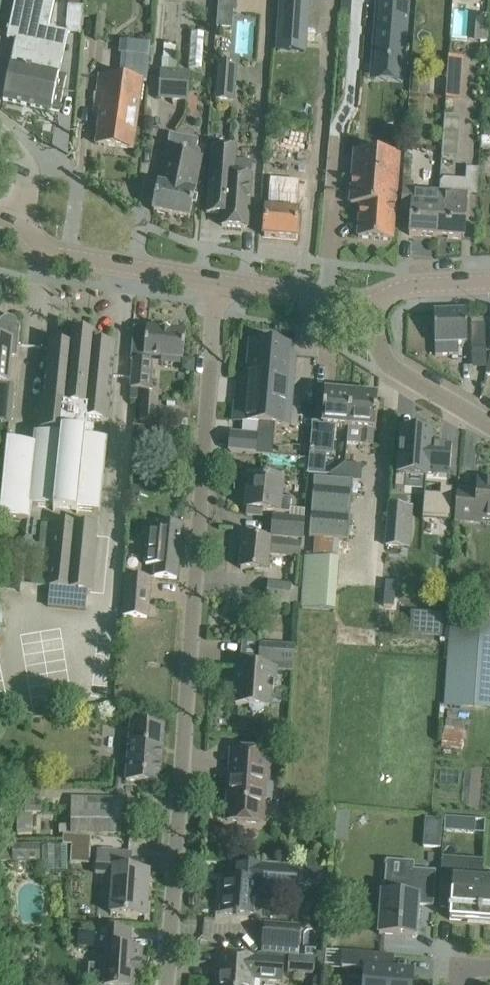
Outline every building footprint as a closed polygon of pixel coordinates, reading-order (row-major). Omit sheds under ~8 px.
[(59,74),(67,33),(48,29),(54,0),(15,0),(7,38),(16,40),(3,100),(59,111),(66,75),(59,74)] [(82,6),(80,6),(80,0),(67,0),(66,31),(81,32),(82,6)] [(275,53),(305,55),(309,0),(280,0),(275,53)] [(373,58),(403,61),(408,1),(396,0),(378,0),(373,58)] [(83,7),(83,13),(97,14),(97,3),(86,2),(85,7),(83,7)] [(218,11),(217,27),(232,28),(233,12),(218,11)] [(482,14),(481,42),(488,42),(489,14),(482,14)] [(121,39),(120,75),(147,76),(149,40),(121,39)] [(449,56),(446,99),(462,100),(464,57),(449,56)] [(233,101),(236,63),(217,62),(215,100),(233,101)] [(189,71),(176,70),(162,69),(160,99),(187,101),(189,71)] [(100,109),(96,143),(133,149),(136,129),(142,79),(118,77),(99,74),(97,94),(102,95),(100,109)] [(444,113),(443,154),(459,154),(460,114),(444,113)] [(190,218),(194,199),(195,191),(194,191),(201,155),(196,154),(198,141),(169,136),(160,183),(159,183),(157,191),(153,211),(190,218)] [(236,148),(229,148),(212,146),(208,192),(207,212),(223,214),(222,226),(223,226),(248,227),(249,207),(252,176),(251,176),(252,162),(235,161),(236,148)] [(399,153),(376,151),(355,149),(353,184),(351,204),(361,205),(358,237),(392,240),(394,220),(399,153)] [(298,190),(321,191),(322,165),(299,164),(298,190)] [(439,192),(436,236),(464,239),(466,219),(467,194),(453,193),(454,182),(452,178),(443,177),(440,181),(439,192)] [(409,234),(436,236),(439,192),(413,191),(413,183),(403,182),(401,207),(411,208),(409,234)] [(297,238),(298,218),(299,210),(298,210),(299,196),(271,194),(270,208),(266,207),(264,235),(297,238)] [(466,310),(434,311),(436,355),(459,354),(458,342),(467,341),(466,310)] [(12,356),(17,357),(20,325),(18,321),(16,318),(12,316),(8,315),(3,317),(0,319),(0,384),(9,384),(12,356)] [(489,352),(489,317),(471,318),(472,352),(489,352)] [(144,355),(149,356),(183,359),(186,332),(147,328),(144,355)] [(104,453),(91,451),(92,439),(93,425),(86,424),(86,420),(107,422),(113,365),(115,345),(94,343),(94,333),(73,331),(71,345),(49,343),(44,396),(40,396),(38,416),(36,430),(60,432),(60,436),(34,433),(33,445),(8,442),(0,513),(0,519),(29,522),(30,508),(97,515),(98,512),(104,453)] [(250,342),(248,358),(251,358),(252,358),(252,360),(251,374),(294,378),(294,377),(296,353),(290,353),(291,345),(250,341),(250,342)] [(134,361),(131,388),(130,400),(136,400),(136,395),(142,396),(142,395),(149,395),(152,361),(151,361),(149,361),(134,360),(134,361)] [(235,402),(234,420),(257,422),(281,424),(290,425),(293,391),(294,378),(251,374),(250,384),(246,384),(242,383),(241,388),(240,402),(235,402)] [(311,427),(309,451),(333,453),(334,442),(335,427),(348,428),(350,428),(354,394),(325,391),(323,411),(322,426),(323,426),(323,428),(311,427)] [(354,394),(350,428),(361,429),(360,444),(373,445),(374,430),(375,430),(378,396),(354,394)] [(142,395),(142,396),(141,421),(156,422),(158,396),(149,395),(142,395)] [(137,430),(136,437),(142,441),(148,438),(149,431),(143,427),(137,430)] [(396,472),(395,489),(405,489),(406,475),(424,476),(421,520),(451,523),(453,489),(447,488),(450,448),(429,446),(430,433),(401,431),(399,473),(396,472)] [(231,433),(230,451),(256,454),(258,435),(231,433)] [(328,476),(328,478),(355,481),(364,482),(366,466),(345,464),(331,474),(328,476)] [(280,498),(283,470),(267,469),(266,478),(250,476),(247,508),(248,508),(247,515),(261,516),(261,510),(289,513),(289,517),(275,516),(273,533),(303,535),(305,510),(290,508),(290,499),(280,498)] [(355,481),(328,478),(316,477),(310,536),(349,540),(355,481)] [(478,480),(477,491),(458,489),(455,520),(481,522),(481,518),(489,519),(489,481),(478,480)] [(385,546),(409,547),(412,506),(389,504),(385,546)] [(34,544),(30,584),(38,585),(49,586),(47,606),(85,610),(87,590),(90,590),(97,524),(53,520),(51,546),(34,544)] [(149,549),(148,564),(151,565),(157,565),(155,577),(157,577),(177,579),(182,524),(162,522),(160,522),(159,532),(151,532),(149,549)] [(270,539),(264,538),(244,536),(241,568),(266,571),(268,553),(301,557),(302,543),(270,540),(270,539)] [(121,605),(120,614),(149,617),(149,607),(151,579),(131,578),(123,577),(121,605)] [(292,584),(268,582),(266,601),(290,604),(292,584)] [(445,703),(489,706),(489,621),(489,604),(467,602),(466,607),(465,619),(451,618),(448,658),(445,703)] [(293,664),(295,647),(261,644),(260,662),(293,664)] [(236,704),(248,705),(248,707),(252,712),(259,712),(263,708),(263,706),(269,706),(270,692),(274,692),(275,669),(238,666),(236,704)] [(461,749),(467,722),(447,718),(441,745),(461,749)] [(165,726),(145,724),(130,723),(126,780),(160,783),(165,726)] [(269,753),(258,752),(238,750),(236,780),(230,780),(227,820),(261,822),(264,780),(267,780),(269,753)] [(26,798),(25,814),(32,814),(41,814),(42,798),(26,798)] [(71,827),(71,834),(120,835),(121,799),(72,798),(71,827)] [(337,811),(335,840),(347,841),(349,812),(337,811)] [(17,813),(16,833),(32,833),(32,814),(25,814),(17,813)] [(425,818),(423,847),(441,848),(443,819),(425,818)] [(63,835),(63,845),(71,845),(71,855),(90,856),(92,836),(83,835),(63,835)] [(39,863),(39,846),(12,845),(12,863),(39,863)] [(132,853),(112,851),(98,850),(97,874),(113,875),(111,913),(146,916),(149,869),(131,868),(132,853)] [(441,867),(438,907),(451,907),(450,919),(468,921),(468,918),(479,919),(482,881),(484,863),(442,860),(441,867)] [(223,877),(220,913),(240,915),(254,916),(256,890),(277,891),(298,893),(299,881),(303,884),(327,885),(328,868),(300,866),(279,864),(262,863),(262,864),(234,862),(232,878),(223,877)] [(382,893),(379,934),(416,937),(418,905),(433,906),(436,871),(414,869),(405,868),(404,877),(389,876),(388,894),(384,893),(382,893)] [(482,881),(479,919),(489,920),(489,881),(482,881)] [(264,922),(261,952),(287,954),(289,954),(298,955),(300,925),(264,922)] [(111,930),(98,929),(97,948),(107,949),(106,966),(88,965),(87,984),(139,984),(142,950),(130,949),(131,932),(111,930)] [(392,972),(393,955),(343,951),(342,970),(349,970),(348,977),(364,978),(364,984),(416,984),(417,983),(412,982),(413,974),(392,972)] [(255,957),(241,956),(221,954),(218,984),(252,984),(253,978),(282,980),(283,959),(255,957)] [(289,954),(288,972),(314,974),(315,956),(298,955),(289,954)]
